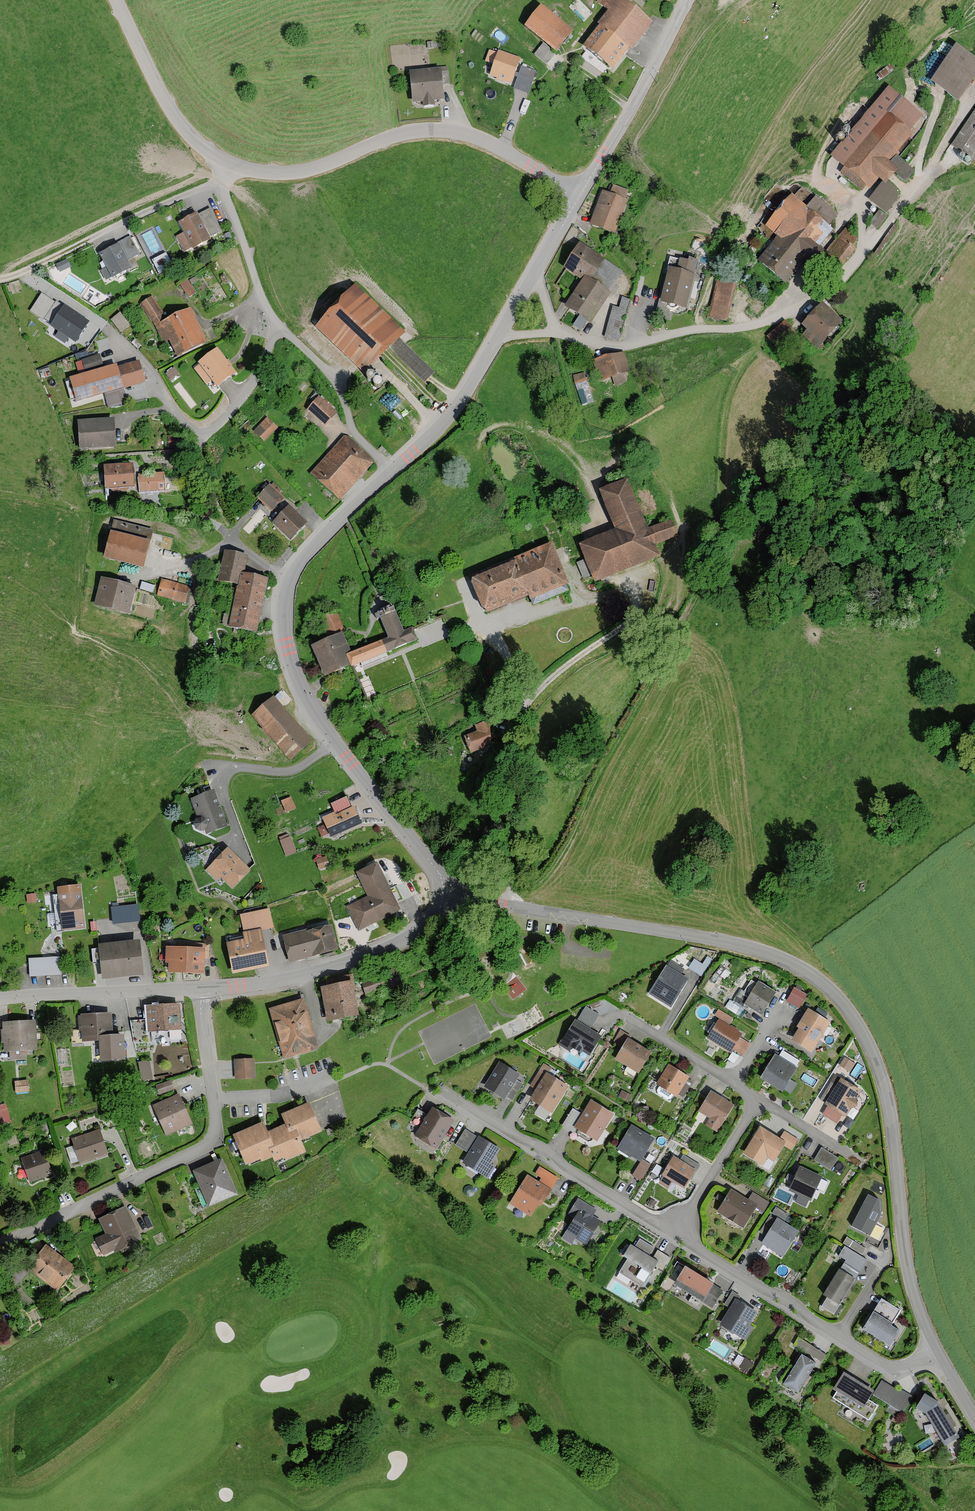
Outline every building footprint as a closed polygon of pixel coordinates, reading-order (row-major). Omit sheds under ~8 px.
[(626,0),(597,0),(596,2),(607,10),(596,24),(598,25),(583,45),(613,68),(629,47),(632,49),(653,21),(626,0)] [(576,34),(542,8),(527,28),(560,54),(576,34)] [(555,56),(543,45),(533,56),(546,67),(555,56)] [(959,47),(932,85),(958,103),(974,79),(974,58),(959,47)] [(521,57),(498,49),(497,52),(490,49),(486,61),(493,64),(489,75),(497,77),(496,79),(506,82),(506,81),(512,83),(514,76),(516,71),(521,57)] [(519,73),(516,71),(514,76),(517,77),(514,87),(528,93),(536,71),(521,65),(519,73)] [(449,84),(447,66),(409,70),(413,102),(422,101),(423,106),(435,104),(434,100),(445,98),(443,84),(449,84)] [(896,176),(905,184),(911,171),(897,159),(891,165),(889,163),(913,136),(908,132),(922,115),(891,88),(832,157),(845,169),(841,174),(863,193),(866,189),(869,192),(879,180),(887,187),(896,176)] [(951,148),(969,160),(974,150),(974,111),(951,148)] [(887,215),(899,199),(881,186),(869,202),(887,215)] [(609,196),(601,193),(589,229),(614,237),(628,193),(612,188),(609,196)] [(859,242),(843,230),(825,254),(819,249),(832,231),(829,228),(838,216),(815,199),(808,208),(792,196),(766,230),(777,238),(758,263),(788,285),(807,260),(831,279),(859,242)] [(221,231),(209,208),(179,223),(184,234),(176,238),(184,253),(210,240),(208,237),(221,231)] [(138,256),(129,237),(115,244),(117,248),(101,256),(107,269),(101,272),(106,282),(131,270),(127,262),(138,256)] [(564,266),(583,279),(565,305),(591,322),(611,292),(610,291),(623,271),(580,242),(564,266)] [(168,266),(162,256),(151,262),(157,272),(168,266)] [(67,258),(56,264),(60,272),(71,267),(67,258)] [(685,310),(696,265),(681,261),(678,272),(671,270),(663,302),(659,301),(655,316),(670,319),(673,307),(685,310)] [(737,283),(717,278),(708,319),(727,323),(737,283)] [(193,293),(186,281),(179,286),(187,297),(193,293)] [(407,335),(356,286),(314,330),(364,379),(390,352),(425,385),(435,374),(401,341),(407,335)] [(55,301),(42,293),(30,311),(43,320),(44,319),(55,301)] [(630,299),(622,297),(619,306),(613,305),(604,337),(618,341),(630,299)] [(140,307),(154,328),(163,346),(169,343),(177,359),(208,344),(192,311),(169,322),(152,298),(140,307)] [(55,301),(44,319),(51,323),(63,305),(56,300),(55,301)] [(69,337),(76,342),(89,321),(64,304),(63,305),(51,323),(50,325),(59,330),(55,336),(65,343),(69,337)] [(841,324),(821,305),(801,328),(806,332),(802,337),(816,351),(841,324)] [(111,320),(121,333),(131,325),(121,312),(111,320)] [(217,347),(198,362),(200,364),(194,368),(206,384),(212,380),(217,387),(236,372),(217,347)] [(629,373),(623,353),(594,362),(600,381),(611,378),(613,385),(624,381),(622,375),(629,373)] [(103,365),(100,354),(82,359),(85,370),(103,365)] [(146,382),(139,360),(117,366),(116,363),(69,377),(76,401),(103,393),(107,409),(128,403),(123,388),(146,382)] [(174,367),(166,374),(170,380),(179,373),(174,367)] [(586,382),(584,373),(572,376),(575,385),(586,382)] [(337,415),(319,399),(307,412),(326,428),(337,415)] [(116,446),(114,417),(77,419),(79,448),(116,446)] [(276,430),(266,420),(253,434),(262,444),(276,430)] [(374,465),(344,438),(310,477),(339,503),(374,465)] [(135,489),(132,465),(104,468),(107,492),(135,489)] [(164,474),(138,476),(139,494),(165,493),(164,474)] [(598,488),(614,527),(579,542),(595,581),(660,555),(656,544),(678,535),(671,519),(649,528),(628,476),(598,488)] [(285,501),(271,487),(257,501),(271,515),(285,501)] [(308,526),(289,509),(273,526),(292,544),(308,526)] [(154,534),(114,523),(104,561),(145,571),(154,534)] [(570,583),(552,541),(514,557),(515,559),(472,577),(471,581),(482,606),(487,612),(529,594),(533,604),(569,590),(567,584),(570,583)] [(248,558),(225,552),(218,583),(239,588),(229,628),(257,635),(269,580),(244,575),(248,558)] [(129,616),(137,590),(101,580),(94,607),(129,616)] [(188,589),(161,581),(155,598),(183,606),(188,589)] [(154,588),(141,584),(139,591),(152,595),(154,588)] [(388,636),(381,639),(386,652),(417,639),(412,627),(404,630),(393,605),(378,612),(388,636)] [(344,628),(337,612),(323,619),(329,634),(344,628)] [(324,676),(351,665),(346,654),(351,652),(342,631),(311,645),(324,676)] [(386,652),(381,639),(351,652),(346,654),(351,665),(351,666),(386,652)] [(313,742),(274,698),(251,718),(290,762),(313,742)] [(499,742),(491,721),(474,728),(477,734),(464,739),(470,754),(499,742)] [(189,798),(197,818),(194,823),(196,828),(201,831),(204,830),(205,833),(226,825),(213,790),(189,798)] [(295,811),(290,799),(280,803),(286,815),(295,811)] [(347,799),(331,805),(335,814),(322,819),(325,827),(317,830),(320,838),(329,834),(330,838),(361,825),(354,808),(351,809),(347,799)] [(296,854),(290,838),(287,839),(286,836),(278,839),(284,858),(296,854)] [(250,870),(228,848),(205,870),(216,881),(220,877),(231,888),(250,870)] [(330,868),(326,858),(314,863),(318,872),(330,868)] [(401,913),(379,865),(358,874),(368,897),(347,907),(358,932),(401,913)] [(85,931),(82,888),(58,889),(61,932),(85,931)] [(138,904),(111,907),(113,924),(140,921),(138,904)] [(273,930),(269,910),(239,916),(244,941),(227,944),(234,976),(270,969),(263,932),(273,930)] [(339,952),(332,927),(309,933),(309,930),(283,938),(290,964),(319,956),(320,958),(339,952)] [(145,977),(142,943),(100,947),(103,981),(145,977)] [(208,961),(209,945),(192,944),(192,950),(168,948),(167,965),(169,965),(169,974),(204,977),(206,960),(208,961)] [(701,965),(693,960),(687,969),(700,977),(711,960),(706,957),(701,965)] [(60,977),(60,958),(36,959),(36,960),(28,960),(29,978),(60,977)] [(683,971),(669,962),(648,994),(671,1008),(689,980),(680,974),(683,971)] [(402,987),(396,969),(360,979),(365,998),(402,987)] [(360,1016),(353,975),(336,978),(338,986),(321,988),(327,1022),(360,1016)] [(778,997),(759,984),(745,1005),(764,1017),(778,997)] [(787,1001),(800,1008),(807,993),(794,986),(787,1001)] [(319,1051),(304,1000),(269,1011),(284,1061),(319,1051)] [(182,1031),(180,1005),(147,1008),(149,1034),(182,1031)] [(599,1017),(586,1008),(561,1046),(569,1051),(570,1049),(581,1056),(583,1052),(591,1058),(603,1040),(589,1031),(599,1017)] [(732,1020),(718,1011),(714,1017),(728,1026),(732,1020)] [(831,1025),(809,1011),(797,1030),(800,1031),(792,1042),(811,1054),(831,1025)] [(127,1063),(125,1037),(112,1038),(111,1015),(81,1017),(81,1018),(77,1018),(78,1034),(81,1034),(82,1044),(100,1043),(101,1065),(127,1063)] [(129,1022),(133,1046),(148,1045),(146,1021),(129,1022)] [(37,1053),(36,1022),(2,1024),(2,1032),(0,1032),(1,1045),(3,1045),(3,1055),(37,1053)] [(729,1054),(741,1036),(719,1022),(707,1041),(729,1054)] [(629,1038),(619,1032),(614,1040),(624,1046),(629,1038)] [(652,1055),(630,1040),(616,1061),(638,1076),(652,1055)] [(742,1057),(749,1045),(742,1040),(734,1052),(742,1057)] [(781,1060),(775,1057),(761,1080),(784,1094),(798,1070),(794,1068),(797,1064),(784,1056),(781,1060)] [(854,1066),(844,1060),(838,1068),(848,1074),(854,1066)] [(253,1080),(253,1061),(234,1061),(234,1080),(253,1080)] [(151,1081),(148,1063),(138,1064),(141,1083),(151,1081)] [(519,1077),(501,1065),(485,1089),(504,1101),(519,1077)] [(530,1088),(537,1092),(531,1101),(553,1115),(570,1089),(553,1078),(556,1073),(544,1066),(530,1088)] [(688,1078),(668,1066),(656,1087),(676,1098),(688,1078)] [(862,1093),(841,1081),(825,1107),(827,1108),(822,1117),(837,1126),(842,1117),(846,1119),(851,1111),(858,1109),(857,1101),(862,1093)] [(28,1093),(27,1082),(14,1083),(15,1094),(28,1093)] [(173,1090),(171,1083),(155,1088),(157,1095),(173,1090)] [(733,1107),(711,1094),(699,1114),(710,1121),(706,1128),(717,1134),(733,1107)] [(192,1125),(178,1095),(151,1108),(165,1138),(192,1125)] [(598,1143),(614,1117),(592,1103),(583,1116),(575,1111),(563,1128),(575,1135),(578,1130),(598,1143)] [(269,1133),(265,1124),(234,1137),(247,1167),(261,1161),(263,1164),(274,1159),(276,1163),(285,1159),(286,1162),(307,1153),(303,1142),(323,1133),(311,1104),(282,1116),(286,1126),(269,1133)] [(5,1106),(0,1107),(0,1127),(10,1125),(5,1106)] [(454,1123),(433,1109),(415,1136),(436,1150),(454,1123)] [(416,1133),(426,1115),(418,1110),(408,1129),(416,1133)] [(643,1133),(632,1127),(617,1151),(630,1160),(631,1158),(641,1164),(655,1142),(642,1134),(643,1133)] [(779,1140),(761,1128),(744,1156),(762,1167),(767,1160),(775,1164),(784,1149),(790,1153),(798,1142),(784,1133),(779,1140)] [(466,1153),(475,1138),(465,1131),(455,1146),(466,1153)] [(106,1156),(98,1132),(72,1141),(74,1148),(65,1151),(70,1165),(78,1162),(80,1165),(106,1156)] [(500,1152),(479,1138),(463,1164),(486,1179),(493,1168),(491,1167),(500,1152)] [(838,1160),(821,1150),(814,1162),(831,1172),(838,1160)] [(52,1177),(44,1153),(21,1161),(29,1185),(52,1177)] [(679,1162),(675,1159),(658,1185),(667,1191),(673,1182),(685,1190),(700,1167),(683,1157),(679,1162)] [(238,1197),(223,1161),(194,1173),(209,1209),(238,1197)] [(650,1168),(642,1163),(632,1178),(640,1183),(650,1168)] [(557,1180),(539,1168),(534,1176),(541,1180),(538,1184),(528,1177),(510,1205),(531,1219),(538,1208),(540,1209),(544,1203),(545,1204),(552,1193),(550,1191),(557,1180)] [(825,1180),(801,1168),(789,1193),(798,1197),(795,1204),(805,1209),(809,1202),(813,1204),(825,1180)] [(768,1204),(752,1194),(747,1201),(732,1192),(718,1214),(745,1230),(757,1210),(762,1214),(768,1204)] [(881,1217),(881,1203),(870,1197),(852,1229),(870,1239),(881,1217)] [(596,1212),(577,1200),(567,1215),(575,1220),(562,1240),(571,1246),(575,1240),(587,1248),(602,1224),(592,1218),(596,1212)] [(143,1242),(127,1208),(98,1221),(105,1235),(96,1239),(104,1256),(115,1251),(117,1254),(143,1242)] [(786,1220),(788,1213),(776,1208),(773,1215),(786,1220)] [(799,1234),(778,1220),(762,1245),(782,1259),(799,1234)] [(654,1249),(640,1241),(635,1249),(632,1247),(625,1259),(627,1261),(619,1275),(642,1289),(651,1274),(653,1275),(656,1270),(661,1273),(669,1259),(657,1252),(653,1259),(649,1257),(654,1249)] [(76,1268),(46,1246),(28,1270),(58,1292),(76,1268)] [(716,1287),(689,1269),(679,1284),(706,1302),(716,1287)] [(856,1281),(840,1272),(825,1297),(840,1307),(856,1281)] [(723,1306),(730,1311),(720,1327),(744,1342),(751,1331),(749,1329),(758,1314),(737,1302),(739,1298),(731,1293),(723,1306)] [(900,1312),(882,1301),(863,1331),(891,1349),(902,1331),(893,1325),(900,1312)] [(808,1344),(799,1338),(794,1346),(804,1352),(808,1344)] [(817,1366),(803,1357),(784,1387),(799,1396),(817,1366)] [(875,1392),(846,1374),(836,1391),(838,1393),(834,1400),(868,1422),(877,1408),(869,1402),(875,1392)] [(910,1400),(881,1383),(873,1397),(889,1407),(886,1412),(898,1420),(910,1400)] [(962,1440),(942,1408),(927,1417),(947,1449),(962,1440)]
